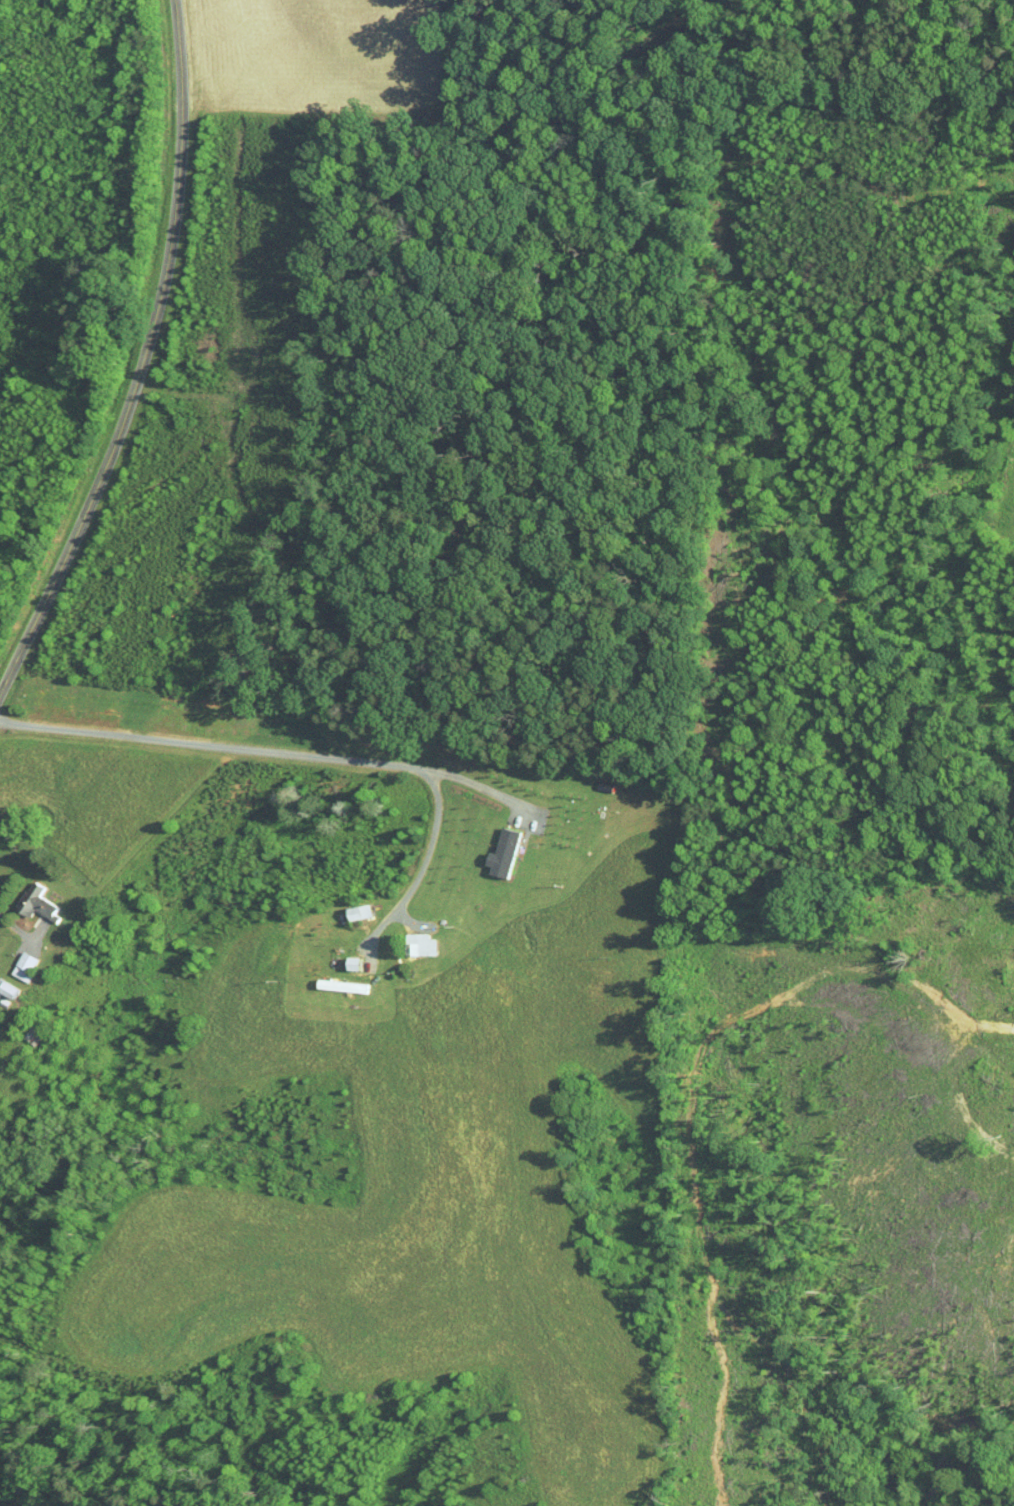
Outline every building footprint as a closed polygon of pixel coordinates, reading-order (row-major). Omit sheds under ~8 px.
[(482,846),(479,859),(485,861),(484,869),(502,872),(511,825),(494,822),(488,848),(482,846)] [(25,905),(49,914),(54,900),(32,891),(37,879),(23,873),(11,904),(23,909),(25,905)] [(345,914),(364,909),(361,897),(342,901),(345,914)] [(3,967),(19,975),(31,951),(14,943),(3,967)] [(355,964),(355,950),(342,950),(342,963),(355,964)] [(9,992),(14,980),(0,975),(0,988),(9,992)]
